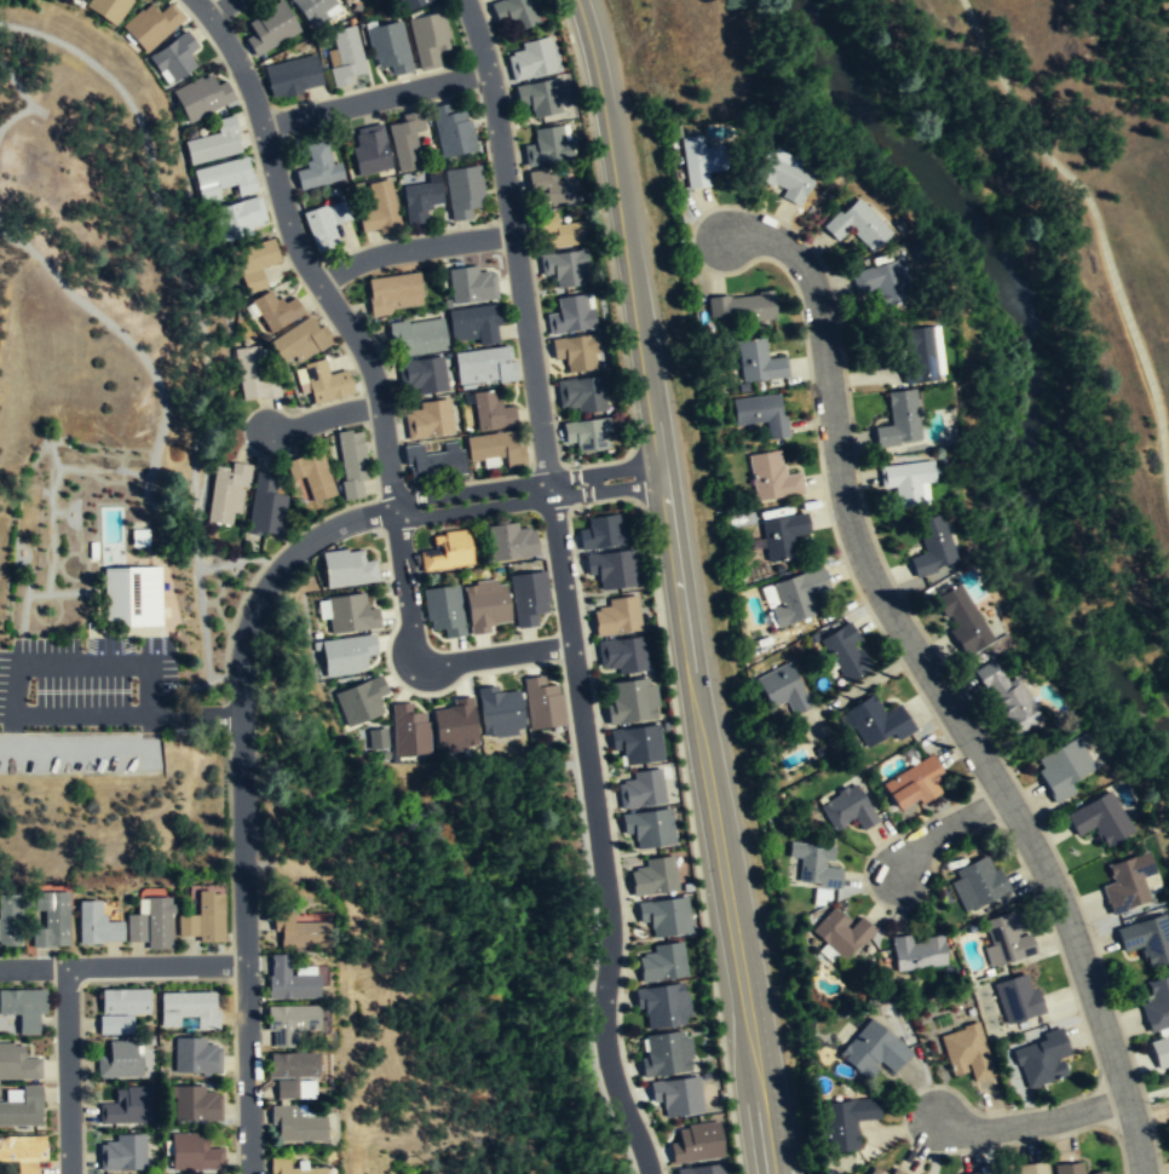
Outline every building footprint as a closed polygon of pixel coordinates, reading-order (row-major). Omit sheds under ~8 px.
[(115,25),(132,0),(90,0),(86,6),(115,25)] [(283,0),(280,0),(254,13),(255,17),(247,22),(253,33),(244,38),(254,56),(299,30),(283,0)] [(324,12),(336,2),(335,0),(293,0),(311,28),(327,16),(324,12)] [(432,0),(397,0),(402,12),(432,0)] [(516,31),(540,21),(534,7),(540,4),(538,0),(497,0),(489,4),(497,24),(511,19),(516,31)] [(184,17),(169,1),(157,12),(150,2),(142,10),(140,8),(121,25),(146,53),(184,17)] [(439,65),(436,51),(449,48),(447,38),(449,36),(443,11),(408,19),(420,70),(439,65)] [(378,68),(390,65),(392,75),(411,71),(401,19),(370,27),(378,68)] [(334,87),(352,82),(350,75),(365,69),(353,25),(332,30),(339,65),(329,68),(334,87)] [(148,57),(157,73),(163,69),(173,82),(196,65),(188,53),(197,46),(185,29),(148,57)] [(511,52),(512,54),(506,56),(512,81),(557,69),(548,35),(520,42),(522,48),(511,52)] [(315,53),(263,67),(270,97),(282,93),(282,97),(301,92),(301,88),(322,84),(315,53)] [(234,99),(224,80),(215,85),(209,74),(201,79),(200,76),(172,91),(189,122),(234,99)] [(559,76),(514,86),(518,105),(530,103),(532,117),(562,111),(558,97),(563,96),(559,76)] [(430,107),(440,157),(476,149),(470,119),(466,120),(463,110),(453,113),(450,102),(430,107)] [(398,172),(421,166),(414,131),(425,128),(420,110),(401,114),(403,121),(387,125),(398,172)] [(194,163),(243,150),(234,114),(217,119),(220,131),(186,140),(194,163)] [(380,122),(356,130),(357,134),(355,134),(357,145),(351,148),(357,177),(391,167),(380,122)] [(568,123),(534,130),(535,143),(523,145),(526,166),(572,159),(568,123)] [(722,144),(726,169),(707,172),(708,185),(687,189),(681,138),(702,134),(703,146),(722,144)] [(332,163),(324,139),(298,148),(299,157),(307,156),(309,160),(305,161),(306,167),(294,171),(299,190),(344,178),(339,162),(332,163)] [(814,175),(797,206),(779,196),(784,188),(772,183),(771,186),(750,175),(766,149),(814,175)] [(206,202),(224,197),(221,188),(238,183),(241,196),(260,190),(248,155),(197,169),(206,202)] [(451,221),(472,218),(470,208),(482,206),(480,196),(484,196),(479,165),(443,171),(451,221)] [(530,191),(546,189),(546,192),(537,194),(539,205),(574,200),(572,191),(575,190),(574,179),(557,182),(555,173),(547,174),(546,169),(526,172),(530,191)] [(357,213),(358,223),(362,232),(378,229),(379,234),(401,229),(388,178),(368,183),(373,209),(357,213)] [(442,202),(439,180),(402,185),(407,225),(426,221),(425,209),(431,209),(431,203),(442,202)] [(217,208),(224,236),(246,230),(244,226),(266,220),(259,196),(217,208)] [(856,197),(891,232),(871,253),(848,229),(836,241),(820,226),(837,211),(840,213),(856,197)] [(327,206),(333,225),(351,218),(345,198),(327,206)] [(324,205),(339,244),(316,252),(301,213),(324,205)] [(548,248),(583,243),(582,234),(584,232),(583,220),(558,224),(555,212),(536,214),(540,234),(555,231),(555,235),(547,236),(548,248)] [(246,294),(266,287),(260,267),(280,261),(272,237),(232,251),(246,294)] [(584,284),(582,269),(588,267),(584,249),(539,255),(542,276),(555,274),(557,288),(584,284)] [(902,258),(915,298),(881,307),(875,288),(857,294),(851,275),(902,258)] [(448,270),(453,304),(497,299),(495,272),(489,274),(489,270),(477,272),(477,265),(448,270)] [(416,272),(367,278),(372,316),(388,313),(388,309),(422,304),(416,272)] [(270,333),(304,313),(293,298),(283,303),(280,298),(276,300),(270,290),(250,300),(270,333)] [(772,290),(774,318),(730,326),(729,315),(709,317),(707,298),(729,295),(729,299),(756,294),(756,292),(772,290)] [(595,327),(593,309),(587,310),(584,293),(557,298),(559,312),(547,315),(549,335),(595,327)] [(499,343),(496,326),(501,326),(497,304),(448,310),(453,341),(478,338),(479,345),(499,343)] [(323,324),(316,328),(307,316),(269,341),(281,362),(293,356),(296,363),(334,341),(323,324)] [(442,317),(407,323),(407,320),(387,323),(390,341),(397,341),(399,357),(448,350),(442,317)] [(932,326),(939,380),(905,384),(903,364),(911,363),(909,350),(905,351),(903,329),(932,326)] [(599,352),(597,334),(551,340),(554,359),(565,358),(568,373),(597,369),(594,352),(599,352)] [(765,338),(767,358),(787,356),(788,376),(742,381),(736,340),(765,338)] [(259,345),(264,379),(278,376),(281,393),(246,398),(236,349),(259,345)] [(457,376),(496,370),(499,382),(517,380),(514,361),(512,361),(509,345),(455,353),(457,376)] [(401,389),(416,386),(418,395),(448,390),(442,356),(397,363),(401,389)] [(346,370),(328,375),(323,358),(303,364),(312,403),(352,393),(346,370)] [(557,382),(559,407),(565,405),(565,409),(576,407),(577,414),(606,410),(601,375),(557,382)] [(915,389),(921,439),(898,442),(899,445),(876,448),(874,427),(891,426),(887,392),(915,389)] [(494,390),(472,393),(477,430),(516,425),(513,405),(501,408),(500,401),(495,402),(494,390)] [(778,393),(732,398),(735,425),(766,421),(767,439),(789,437),(787,416),(782,416),(778,393)] [(449,398),(420,403),(420,409),(409,412),(409,414),(404,415),(408,439),(454,433),(449,398)] [(562,424),(564,444),(575,442),(577,453),(607,449),(605,432),(611,432),(609,418),(562,424)] [(361,430),(350,432),(349,428),(336,431),(344,479),(340,480),(344,499),(363,496),(361,479),(369,478),(361,430)] [(505,456),(506,467),(525,465),(523,444),(516,445),(513,431),(466,438),(470,461),(505,456)] [(422,455),(421,444),(403,447),(405,466),(413,465),(415,480),(466,473),(462,449),(422,455)] [(321,450),(304,456),(303,455),(284,461),(290,479),(303,474),(311,502),(335,494),(321,450)] [(801,472),(783,476),(779,450),(748,455),(755,501),(805,494),(801,472)] [(933,459),(935,480),(921,483),(923,503),(897,507),(896,485),(881,487),(879,466),(933,459)] [(209,520),(230,524),(232,511),(240,513),(243,485),(247,487),(250,465),(232,461),(231,467),(218,465),(209,520)] [(255,471),(247,533),(260,534),(260,531),(276,534),(282,526),(287,495),(273,493),(276,473),(255,471)] [(795,556),(791,535),(810,533),(806,512),(761,520),(767,562),(795,556)] [(943,512),(915,522),(926,552),(909,558),(916,577),(937,570),(935,566),(957,559),(943,512)] [(617,513),(587,517),(588,528),(577,529),(581,549),(627,543),(624,528),(620,528),(617,513)] [(539,554),(534,529),(529,529),(529,526),(518,528),(517,522),(488,525),(491,560),(539,554)] [(420,551),(422,571),(473,564),(467,528),(443,531),(443,534),(432,535),(433,548),(420,551)] [(131,530),(131,547),(148,546),(148,530),(131,530)] [(379,580),(375,559),(364,560),(362,548),(346,551),(346,548),(322,552),(327,587),(379,580)] [(587,575),(597,572),(599,589),(639,585),(633,548),(584,556),(587,575)] [(161,626),(160,565),(103,565),(104,627),(161,626)] [(778,604),(770,608),(777,627),(818,612),(812,595),(830,588),(822,565),(771,583),(778,604)] [(545,570),(508,575),(517,627),(537,625),(535,612),(547,611),(546,602),(549,602),(545,570)] [(509,621),(505,582),(463,588),(470,634),(489,632),(489,625),(509,621)] [(960,582),(994,638),(966,656),(949,631),(956,626),(949,615),(945,617),(934,598),(960,582)] [(457,583),(465,635),(444,638),(443,627),(431,629),(430,620),(426,620),(421,588),(457,583)] [(367,609),(364,592),(327,597),(333,633),(380,626),(378,606),(367,609)] [(641,628),(637,594),(607,599),(609,605),(598,606),(598,610),(593,611),(597,635),(641,628)] [(848,621),(819,640),(846,683),(873,667),(862,649),(858,651),(852,643),(859,638),(848,621)] [(374,633),(321,640),(324,677),(357,672),(357,668),(367,667),(364,655),(376,654),(374,633)] [(646,669),(641,635),(597,643),(600,666),(605,666),(606,668),(617,667),(618,674),(646,669)] [(1017,677),(1042,719),(1015,735),(974,671),(994,658),(1008,681),(1017,677)] [(789,661),(756,678),(771,708),(785,700),(793,714),(811,704),(789,661)] [(380,674),(334,694),(349,727),(384,712),(380,704),(381,703),(378,696),(387,692),(380,674)] [(530,729),(566,724),(562,692),(558,694),(557,684),(545,685),(543,675),(523,678),(530,729)] [(647,678),(610,683),(614,704),(605,706),(609,724),(656,718),(655,707),(658,706),(655,684),(649,685),(647,678)] [(518,689),(524,727),(516,727),(517,735),(495,737),(495,733),(483,736),(477,687),(496,685),(497,692),(518,689)] [(845,710),(866,747),(893,732),(898,741),(915,730),(898,703),(883,712),(873,694),(845,710)] [(472,696),(479,744),(467,746),(467,749),(445,752),(445,746),(438,747),(432,709),(448,707),(448,706),(454,704),(453,698),(472,696)] [(391,703),(395,755),(431,753),(428,721),(426,721),(425,712),(413,713),(413,702),(391,703)] [(663,760),(658,724),(609,731),(611,750),(622,749),(624,766),(663,760)] [(386,732),(373,731),(372,749),(385,750),(386,732)] [(1077,736),(1095,767),(1071,783),(1076,793),(1055,804),(1048,790),(1049,789),(1037,770),(1043,767),(1037,759),(1077,736)] [(937,775),(943,771),(932,754),(883,784),(899,810),(925,794),(928,800),(941,792),(935,783),(939,781),(937,775)] [(621,808),(666,802),(661,767),(632,772),(633,778),(622,779),(622,783),(617,784),(621,808)] [(879,821),(856,783),(819,806),(834,829),(854,817),(862,830),(879,821)] [(1134,830),(1106,847),(1094,827),(1078,836),(1065,815),(1110,790),(1134,830)] [(670,807),(621,815),(623,834),(633,833),(637,850),(675,844),(670,807)] [(842,868),(825,867),(827,861),(833,861),(834,846),(789,842),(789,856),(801,857),(799,881),(819,884),(819,887),(840,888),(842,868)] [(1145,850),(1105,863),(1112,880),(1100,885),(1110,914),(1130,907),(1129,903),(1148,898),(1141,875),(1153,871),(1145,850)] [(644,859),(645,865),(634,868),(634,870),(629,871),(633,897),(678,890),(673,854),(644,859)] [(1010,891),(998,868),(994,870),(986,854),(955,870),(974,909),(1010,891)] [(224,894),(194,893),(194,917),(179,917),(178,943),(223,944),(224,894)] [(42,914),(42,928),(31,928),(31,948),(68,948),(68,894),(33,894),(33,914),(42,914)] [(0,896),(0,947),(21,946),(21,896),(0,896)] [(652,937),(691,932),(686,896),(637,904),(640,922),(650,921),(652,937)] [(79,946),(172,945),(172,899),(137,900),(138,915),(126,915),(126,923),(102,923),(102,903),(77,903),(79,946)] [(850,930),(846,926),(850,922),(833,908),(811,930),(843,960),(875,930),(860,916),(850,930)] [(1020,932),(1013,911),(983,921),(1000,966),(1037,953),(1030,933),(1018,938),(1017,933),(1020,932)] [(1113,927),(1121,950),(1140,944),(1147,967),(1168,960),(1168,929),(1163,911),(1113,927)] [(273,948),(324,948),(324,921),(273,921),(273,948)] [(946,965),(943,936),(923,938),(923,942),(912,943),(911,934),(892,937),(897,972),(946,965)] [(681,940),(652,944),(653,951),(643,953),(643,956),(638,956),(640,982),(686,974),(681,940)] [(319,1000),(318,976),(290,976),(290,957),(269,957),(270,1001),(319,1000)] [(1046,1012),(1037,988),(1032,990),(1026,973),(994,985),(1007,1025),(1046,1012)] [(1145,980),(1151,999),(1139,1002),(1147,1031),(1168,1024),(1168,1022),(1168,1021),(1168,973),(1145,980)] [(647,1028),(685,1023),(684,1014),(686,1014),(681,982),(634,988),(637,1007),(645,1007),(647,1028)] [(149,990),(99,991),(99,1036),(131,1036),(131,1015),(149,1015),(149,990)] [(18,1017),(18,1036),(44,1036),(44,991),(0,991),(0,1017),(18,1017)] [(218,992),(160,992),(160,1029),(218,1029),(218,992)] [(269,1007),(269,1049),(301,1049),(301,1034),(317,1034),(317,1007),(269,1007)] [(911,1053),(870,1018),(839,1054),(868,1081),(876,1069),(873,1066),(877,1059),(893,1072),(911,1053)] [(978,1022),(962,1026),(963,1029),(940,1036),(951,1077),(967,1071),(966,1065),(968,1064),(974,1081),(995,1075),(978,1022)] [(1067,1076),(1063,1058),(1070,1054),(1067,1042),(1061,1028),(1043,1034),(1046,1040),(1012,1051),(1018,1066),(1020,1065),(1027,1089),(1067,1076)] [(683,1030),(645,1035),(647,1057),(640,1057),(643,1076),(691,1070),(686,1036),(684,1037),(683,1030)] [(1168,1041),(1168,1040),(1168,1079),(1165,1065),(1157,1069),(1147,1041),(1167,1035),(1168,1041)] [(208,1038),(175,1038),(175,1074),(221,1074),(221,1047),(208,1047),(208,1038)] [(140,1080),(140,1042),(108,1042),(108,1057),(96,1057),(96,1080),(140,1080)] [(25,1057),(25,1044),(0,1044),(0,1082),(41,1082),(41,1057),(25,1057)] [(312,1081),(319,1081),(318,1055),(269,1055),(269,1080),(276,1080),(276,1099),(312,1099),(312,1081)] [(698,1075),(650,1082),(652,1101),(663,1100),(666,1116),(704,1111),(698,1075)] [(42,1128),(42,1088),(7,1088),(7,1103),(0,1103),(0,1128),(42,1128)] [(114,1089),(114,1105),(98,1105),(98,1126),(151,1126),(151,1089),(114,1089)] [(175,1089),(175,1122),(221,1122),(221,1089),(175,1089)] [(859,1150),(857,1121),(881,1118),(879,1097),(822,1103),(825,1152),(859,1150)] [(335,1143),(335,1118),(299,1118),(299,1106),(272,1106),(272,1143),(335,1143)] [(724,1156),(719,1120),(687,1124),(687,1128),(678,1129),(680,1141),(669,1143),(673,1163),(724,1156)] [(172,1170),(223,1170),(223,1149),(208,1149),(208,1135),(172,1135),(172,1170)] [(16,1163),(16,1173),(36,1173),(35,1161),(46,1161),(45,1138),(0,1139),(0,1164),(16,1163)] [(145,1172),(145,1138),(98,1138),(98,1172),(145,1172)] [(272,1173),(327,1173),(327,1169),(290,1169),(290,1161),(272,1159),(272,1173)] [(1046,1161),(1017,1164),(1018,1173),(1047,1173),(1046,1161)] [(1055,1173),(1084,1173),(1082,1161),(1054,1166),(1055,1173)] [(725,1162),(676,1169),(677,1173),(726,1173),(725,1162)]
